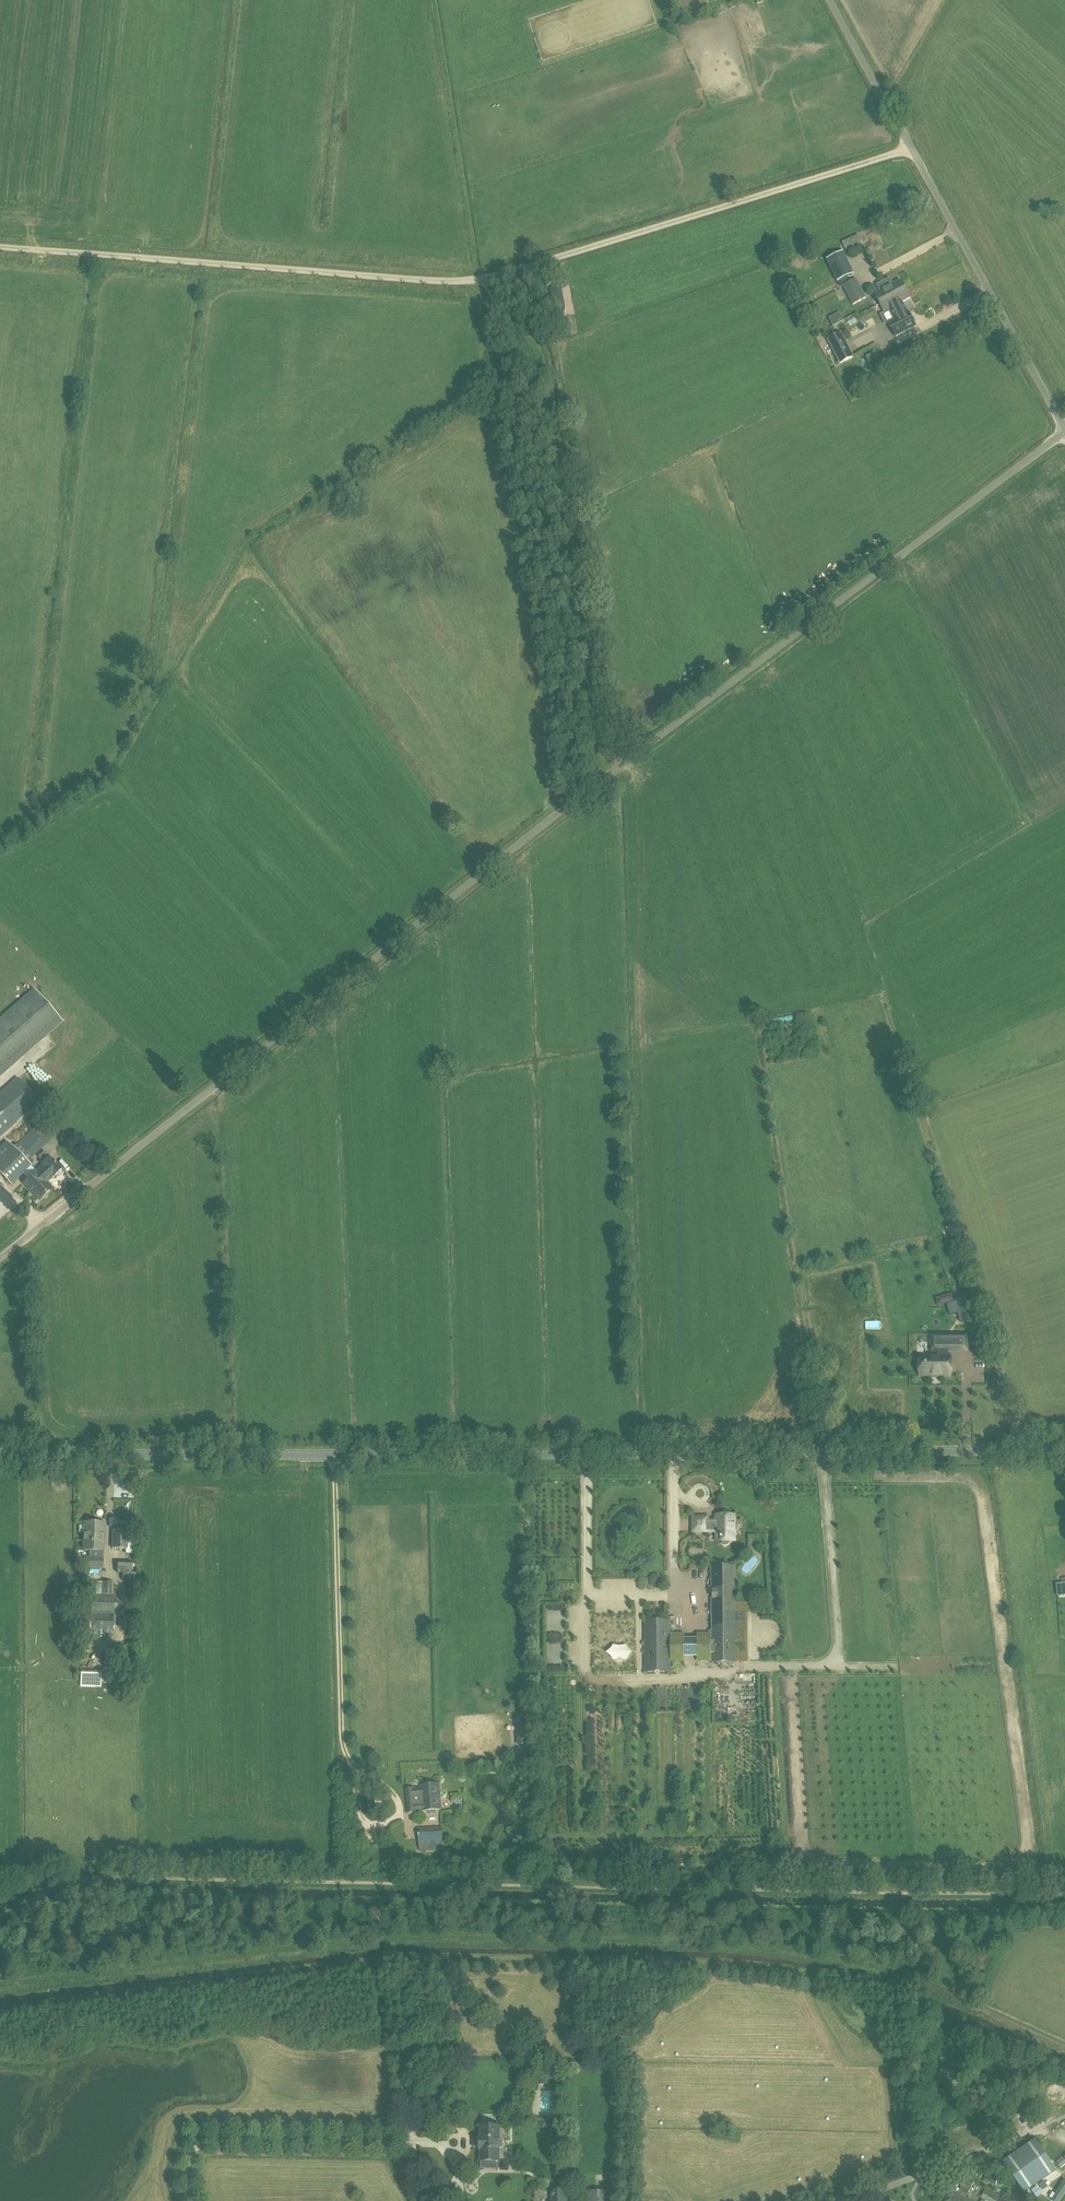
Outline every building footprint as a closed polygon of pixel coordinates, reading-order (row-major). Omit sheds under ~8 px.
[(846,251),(861,245),(857,235),(842,241),(846,251)] [(837,282),(854,274),(843,251),(826,260),(837,282)] [(843,285),(844,288),(853,305),(866,298),(856,278),(843,285)] [(874,293),(880,304),(898,294),(898,293),(906,289),(901,280),(894,284),(891,278),(878,286),(880,290),(874,293)] [(562,286),(551,288),(552,297),(564,295),(562,286)] [(898,294),(880,304),(885,313),(891,310),(895,318),(888,322),(896,336),(916,326),(908,311),(908,312),(903,301),(910,297),(906,289),(898,293),(898,294)] [(840,313),(830,318),(833,325),(843,320),(840,313)] [(852,337),(859,349),(876,339),(869,327),(852,337)] [(852,355),(839,331),(826,338),(839,362),(852,355)] [(464,875),(452,887),(457,892),(469,881),(464,875)] [(34,990),(0,1020),(0,1075),(61,1021),(34,990)] [(0,1091),(0,1137),(39,1103),(16,1077),(0,1091)] [(31,1165),(31,1164),(34,1161),(31,1158),(55,1134),(40,1120),(13,1147),(7,1140),(0,1147),(0,1173),(11,1185),(31,1165)] [(35,1171),(51,1187),(47,1182),(61,1168),(50,1156),(50,1157),(44,1151),(37,1157),(42,1162),(41,1163),(42,1164),(35,1171)] [(51,1187),(35,1171),(23,1183),(38,1199),(51,1187)] [(964,1299),(954,1302),(960,1322),(971,1319),(964,1299)] [(939,1348),(933,1349),(933,1357),(920,1357),(920,1375),(932,1375),(932,1374),(949,1374),(949,1357),(948,1357),(948,1350),(966,1350),(966,1335),(939,1335),(939,1348)] [(955,1378),(994,1376),(993,1365),(954,1368),(955,1378)] [(967,1415),(988,1413),(985,1387),(995,1387),(994,1376),(957,1379),(958,1390),(965,1389),(967,1415)] [(716,1541),(722,1541),(723,1545),(724,1546),(726,1546),(728,1545),(728,1541),(734,1541),(734,1515),(716,1515),(716,1520),(707,1520),(707,1517),(693,1517),(693,1532),(716,1531),(716,1541)] [(103,1566),(103,1558),(96,1558),(97,1551),(102,1551),(103,1524),(84,1523),(83,1550),(90,1550),(89,1558),(88,1558),(88,1566),(103,1566)] [(134,1532),(127,1532),(112,1531),(111,1548),(127,1549),(127,1539),(134,1539),(134,1532)] [(132,1574),(132,1562),(117,1562),(116,1573),(132,1574)] [(712,1663),(735,1663),(735,1662),(735,1604),(735,1566),(712,1566),(712,1635),(697,1635),(697,1640),(683,1640),(683,1635),(669,1635),(669,1622),(645,1622),(645,1673),(669,1673),(669,1662),(683,1662),(683,1658),(697,1658),(697,1662),(712,1662),(712,1663)] [(650,1582),(653,1586),(659,1586),(662,1582),(662,1577),(659,1573),(653,1573),(650,1577),(650,1582)] [(101,1594),(112,1594),(113,1594),(113,1581),(101,1581),(101,1594)] [(562,1583),(562,1591),(570,1591),(570,1583),(562,1583)] [(112,1594),(101,1594),(82,1593),(82,1612),(100,1612),(111,1613),(112,1594)] [(751,1604),(735,1604),(735,1662),(746,1661),(746,1612),(751,1612),(751,1604)] [(71,1630),(113,1631),(113,1615),(72,1614),(71,1630)] [(519,1745),(527,1744),(525,1718),(517,1719),(519,1745)] [(408,1812),(441,1809),(439,1783),(419,1785),(420,1787),(405,1788),(408,1812)] [(419,1846),(443,1845),(441,1827),(418,1828),(419,1846)] [(539,2072),(538,2083),(553,2084),(553,2073),(539,2072)] [(499,2160),(499,2148),(502,2148),(502,2139),(499,2139),(499,2125),(481,2125),(481,2137),(479,2137),(479,2148),(481,2148),(481,2160),(486,2160),(486,2168),(498,2168),(498,2160),(499,2160)] [(1035,2140),(1003,2162),(1025,2193),(1056,2171),(1035,2140)] [(982,2185),(966,2177),(958,2192),(952,2189),(945,2200),(972,2200),(965,2197),(970,2188),(978,2192),(982,2185)] [(1050,2200),(1051,2200),(1060,2200),(1064,2193),(1064,2181),(1064,2180),(1050,2200)] [(1042,2182),(1037,2192),(1047,2197),(1052,2187),(1042,2182)] [(1006,2199),(987,2188),(981,2198),(987,2200),(1023,2200),(1010,2193),(1006,2199)] [(552,2189),(552,2200),(565,2200),(565,2189),(552,2189)]
